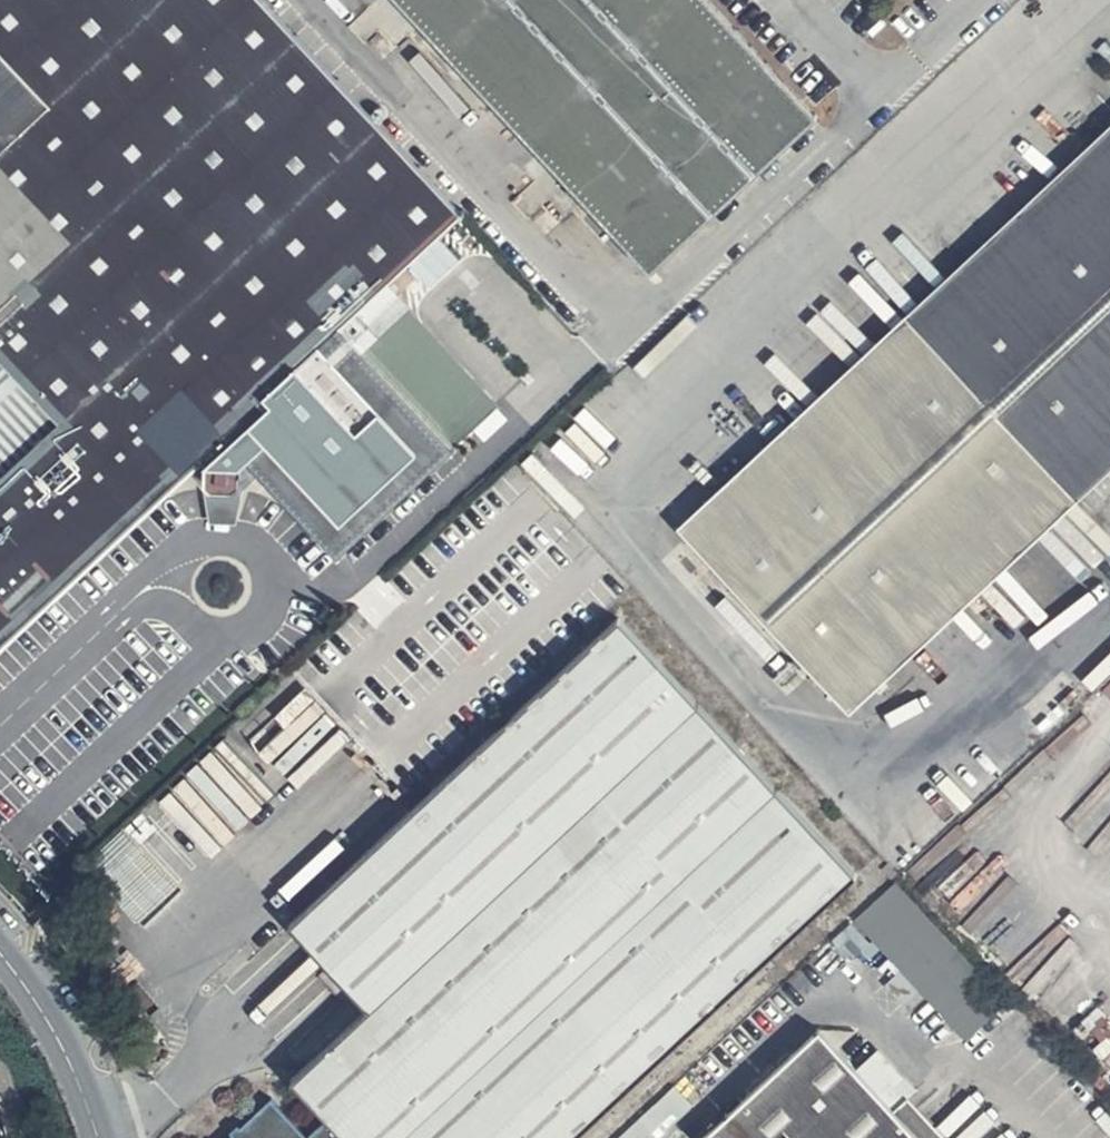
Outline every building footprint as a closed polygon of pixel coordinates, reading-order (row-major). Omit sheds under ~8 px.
[(202,459),(201,478),(207,488),(224,489),(236,487),(238,478),(239,467),(245,461),(332,557),(496,405),(412,307),(400,294),(367,325),(353,310),(464,214),(267,0),(0,0),(0,645),(202,459)] [(702,0),(401,0),(646,267),(814,122),(702,0)] [(678,527),(850,718),(1109,472),(1109,125),(678,527)] [(859,877),(624,618),(290,922),(368,1009),(296,1074),(290,1080),(325,1118),(306,1135),(272,1097),(226,1137),(573,1137),(859,877)] [(896,881),(854,918),(964,1040),(1006,1002),(896,881)] [(898,1111),(820,1028),(705,1137),(923,1137),(898,1111)]
